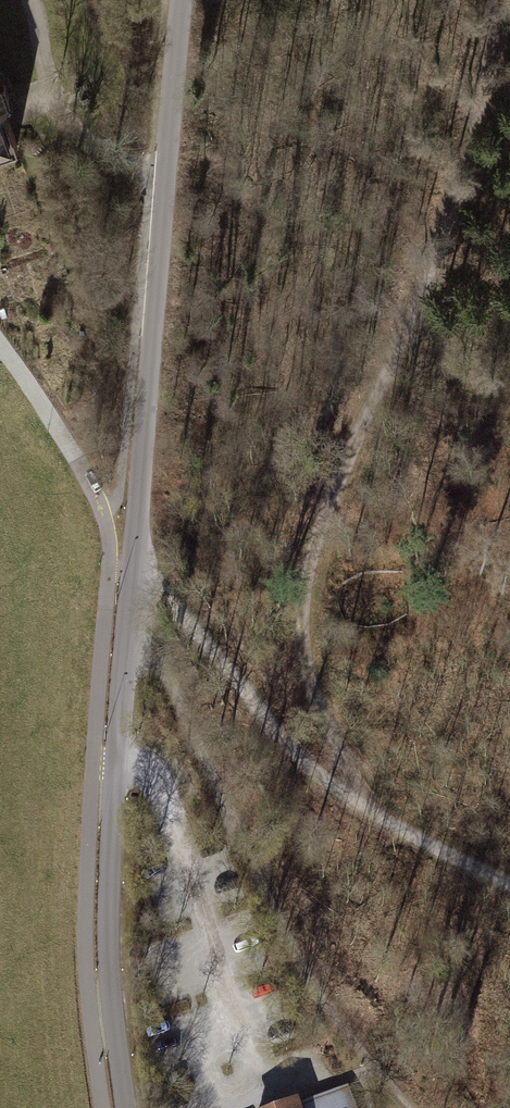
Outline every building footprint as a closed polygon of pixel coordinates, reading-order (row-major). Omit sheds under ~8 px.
[(11,149),(0,115),(0,153),(11,149)] [(304,1104),(306,1107),(355,1107),(348,1089),(304,1104)]
